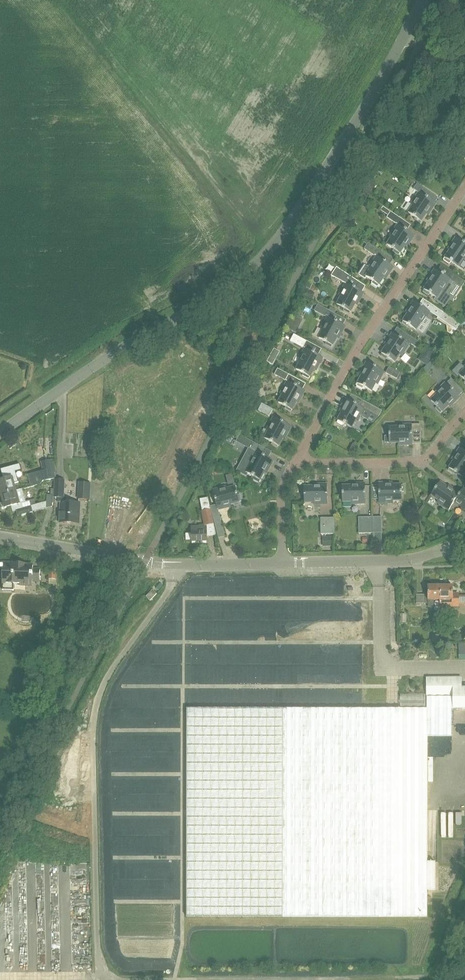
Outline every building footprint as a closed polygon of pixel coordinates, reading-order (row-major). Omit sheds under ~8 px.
[(370,180),(363,192),(369,196),(377,185),(370,180)] [(427,197),(430,192),(417,184),(413,189),(419,193),(415,199),(417,200),(408,213),(415,217),(414,219),(420,223),(429,208),(431,210),(436,203),(427,197)] [(396,223),(400,218),(391,211),(388,215),(387,217),(396,224),(396,223)] [(395,232),(392,237),(387,245),(394,249),(393,251),(398,255),(408,240),(410,242),(414,235),(398,224),(394,231),(395,232)] [(456,237),(452,244),(454,245),(444,260),(449,264),(451,262),(458,266),(464,256),(464,244),(456,237)] [(374,256),(379,249),(368,242),(364,249),(374,256)] [(393,267),(390,265),(377,256),(373,262),(374,263),(371,269),(366,265),(359,275),(365,279),(366,277),(373,281),(372,283),(377,287),(387,272),(389,273),(393,267)] [(354,287),(358,281),(337,267),(331,276),(346,284),(342,290),(344,291),(337,305),(344,308),(343,311),(349,314),(358,298),(360,299),(363,292),(354,287)] [(451,273),(448,278),(435,269),(431,275),(433,277),(423,292),(428,295),(430,293),(437,298),(436,300),(445,306),(452,297),(449,296),(457,284),(462,287),(464,283),(464,282),(451,273)] [(315,293),(309,291),(312,285),(307,282),(300,295),(311,300),(315,293)] [(426,318),(429,313),(430,312),(420,305),(416,302),(414,301),(410,307),(412,308),(408,314),(402,323),(407,327),(409,325),(416,330),(423,334),(431,321),(426,318)] [(326,316),(329,310),(318,305),(315,311),(326,316)] [(443,314),(439,320),(456,331),(460,325),(443,314)] [(326,325),(323,330),(319,338),(326,342),(325,344),(331,347),(340,332),(342,333),(345,326),(328,317),(324,323),(326,325)] [(394,362),(399,354),(403,349),(405,350),(409,344),(393,333),(388,339),(390,340),(380,355),(386,359),(387,357),(394,362)] [(303,348),(307,341),(294,334),(290,341),(303,348)] [(422,344),(415,339),(411,344),(418,349),(422,344)] [(317,363),(319,364),(323,357),(305,348),(302,355),(304,356),(296,370),(304,374),(302,376),(309,379),(317,363)] [(427,364),(431,367),(435,363),(431,359),(423,368),(424,369),(424,368),(427,364)] [(365,370),(362,376),(357,386),(363,389),(364,387),(371,391),(379,377),(380,378),(384,372),(367,362),(363,369),(365,370)] [(452,372),(457,377),(459,375),(464,380),(464,368),(464,367),(460,364),(452,372)] [(389,367),(386,373),(397,379),(400,373),(389,367)] [(285,381),(289,374),(278,369),(274,375),(285,381)] [(440,413),(448,405),(453,400),(454,402),(460,396),(453,389),(457,385),(451,379),(446,383),(440,388),(442,390),(431,401),(437,406),(435,408),(440,413)] [(305,391),(303,389),(287,381),(284,388),(286,389),(278,403),(286,407),(285,409),(291,412),(299,396),(301,397),(305,391)] [(342,413),(337,423),(343,426),(344,424),(351,428),(356,420),(359,414),(361,415),(373,422),(379,417),(382,411),(382,410),(364,401),(364,402),(361,407),(349,400),(347,399),(343,406),(345,407),(342,413)] [(273,409),(262,403),(258,410),(269,416),(273,409)] [(272,425),(269,431),(265,438),(272,442),(271,445),(277,448),(286,432),(288,433),(291,426),(274,417),(270,424),(272,425)] [(421,424),(412,425),(404,425),(404,427),(389,427),(389,436),(387,436),(387,443),(405,442),(405,445),(412,444),(412,435),(421,435),(421,424)] [(248,473),(254,477),(253,479),(259,482),(267,466),(269,467),(273,461),(266,457),(270,451),(252,441),(249,448),(250,448),(237,471),(246,476),(248,473)] [(454,461),(448,470),(454,474),(455,472),(462,477),(464,472),(464,451),(460,448),(456,454),(458,455),(454,461)] [(44,475),(29,479),(31,487),(41,484),(43,481),(48,480),(50,479),(56,473),(57,473),(55,458),(46,460),(41,461),(44,471),(44,475)] [(0,481),(0,490),(1,495),(16,491),(14,483),(19,482),(16,472),(22,470),(20,464),(1,469),(3,475),(4,480),(0,481)] [(55,489),(54,497),(58,497),(64,497),(65,480),(55,479),(55,489)] [(462,507),(464,509),(464,490),(463,489),(460,493),(454,489),(453,491),(438,481),(434,486),(436,488),(431,495),(444,503),(443,505),(449,510),(454,502),(462,507)] [(80,483),(80,488),(79,498),(88,498),(89,483),(80,483)] [(342,501),(351,501),(358,501),(358,503),(366,503),(365,483),(358,484),(358,486),(340,486),(340,493),(342,493),(342,501)] [(386,485),(386,483),(379,483),(379,503),(387,503),(387,500),(402,500),(402,492),(404,492),(404,485),(386,485)] [(327,484),(320,484),(320,486),(302,487),(302,494),(304,494),(305,502),(320,502),(320,504),(328,504),(327,484)] [(238,495),(236,487),(221,491),(220,488),(213,490),(218,510),(225,508),(225,505),(242,501),(240,494),(238,495)] [(3,502),(1,503),(2,509),(5,508),(11,507),(12,511),(16,511),(18,516),(33,512),(42,509),(52,506),(52,502),(53,495),(51,495),(47,494),(46,502),(40,504),(36,505),(31,506),(30,500),(26,502),(22,489),(16,491),(1,495),(3,502)] [(58,497),(58,502),(61,502),(60,522),(70,522),(79,523),(80,511),(80,503),(79,503),(71,503),(66,502),(66,497),(64,497),(58,497)] [(199,526),(191,527),(192,541),(208,541),(208,537),(207,527),(214,525),(211,510),(202,512),(201,512),(204,525),(199,525),(199,526)] [(219,512),(212,514),(216,526),(222,524),(219,512)] [(359,533),(373,533),(372,517),(359,517),(359,533)] [(381,517),(372,517),(373,533),(382,533),(381,517)] [(321,534),(335,534),(334,518),(321,518),(321,534)] [(40,582),(40,570),(40,569),(33,569),(33,566),(28,565),(28,564),(26,564),(26,562),(20,562),(19,564),(15,563),(15,562),(14,562),(14,563),(11,563),(11,562),(10,562),(10,563),(1,563),(0,571),(3,571),(3,590),(14,590),(14,584),(32,585),(32,581),(40,582)] [(434,600),(440,600),(440,585),(428,585),(428,594),(423,594),(423,603),(428,603),(428,607),(434,607),(434,600)] [(440,585),(440,600),(440,607),(459,607),(459,594),(453,594),(453,585),(440,585)] [(152,590),(148,595),(146,597),(150,601),(157,594),(152,590)] [(427,708),(427,737),(451,736),(451,709),(464,709),(464,688),(461,688),(461,678),(437,678),(437,680),(432,680),(433,678),(427,678),(427,696),(427,708)] [(427,708),(400,708),(387,708),(188,709),(188,811),(188,818),(188,917),(427,918),(427,891),(434,891),(434,880),(434,862),(427,862),(427,737),(427,708)]
